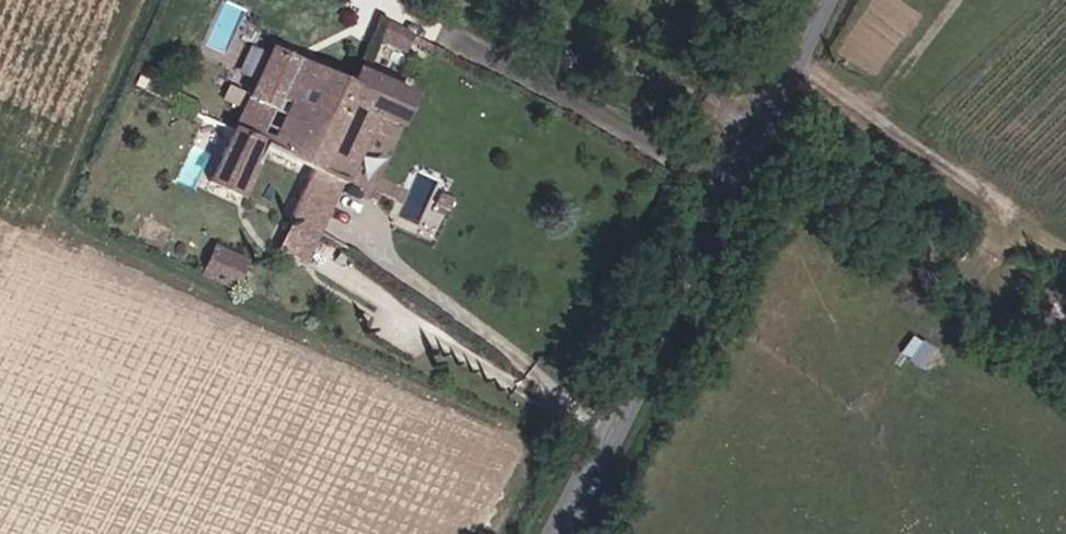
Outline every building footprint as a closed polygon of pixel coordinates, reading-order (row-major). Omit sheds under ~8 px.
[(347,90),(267,53),(207,182),(242,198),(265,148),(310,170),(287,221),(319,236),(369,129),(383,135),(388,124),(396,128),(409,101),(354,75),(347,90)] [(214,242),(201,269),(235,285),(248,259),(214,242)]
